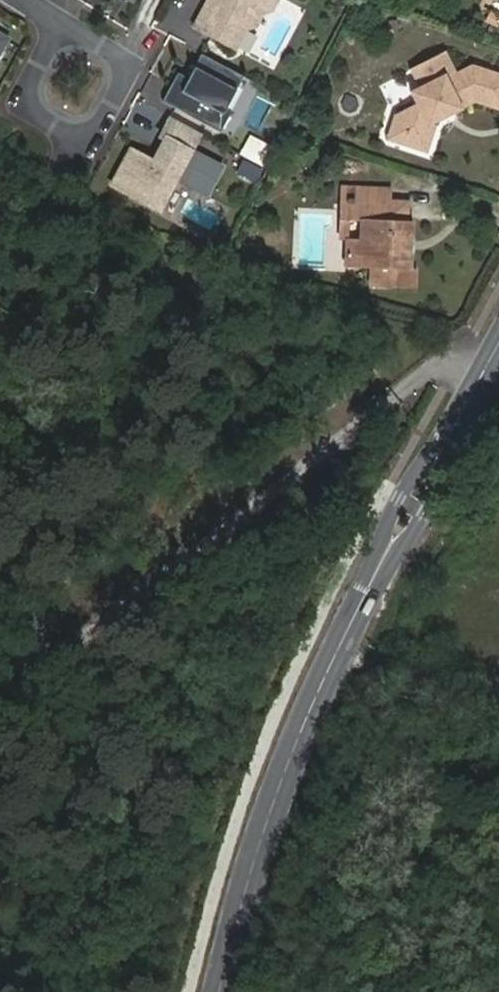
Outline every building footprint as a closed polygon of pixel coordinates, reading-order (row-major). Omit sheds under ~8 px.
[(246,24),(252,11),(249,1),(250,0),(209,0),(204,9),(195,5),(184,26),(225,48),(236,27),(246,24)] [(217,107),(234,75),(192,53),(179,78),(168,72),(153,101),(212,131),(223,110),(217,107)] [(387,139),(430,154),(441,121),(470,102),(498,113),(498,111),(498,74),(464,61),(445,73),(431,56),(406,73),(415,86),(407,92),(414,101),(396,114),(387,139)] [(200,193),(214,165),(183,149),(192,131),(163,116),(154,135),(158,137),(146,162),(123,149),(105,184),(152,208),(169,176),(200,193)] [(246,138),(238,156),(265,167),(273,148),(246,138)] [(337,235),(345,235),(363,236),(363,201),(347,199),(347,186),(338,185),(337,235)] [(363,236),(345,235),(345,265),(369,265),(369,286),(416,287),(416,269),(412,269),(414,224),(404,223),(403,202),(391,201),(364,200),(364,186),(347,186),(347,199),(363,201),(363,236)] [(391,188),(364,186),(364,200),(391,201),(391,188)]
